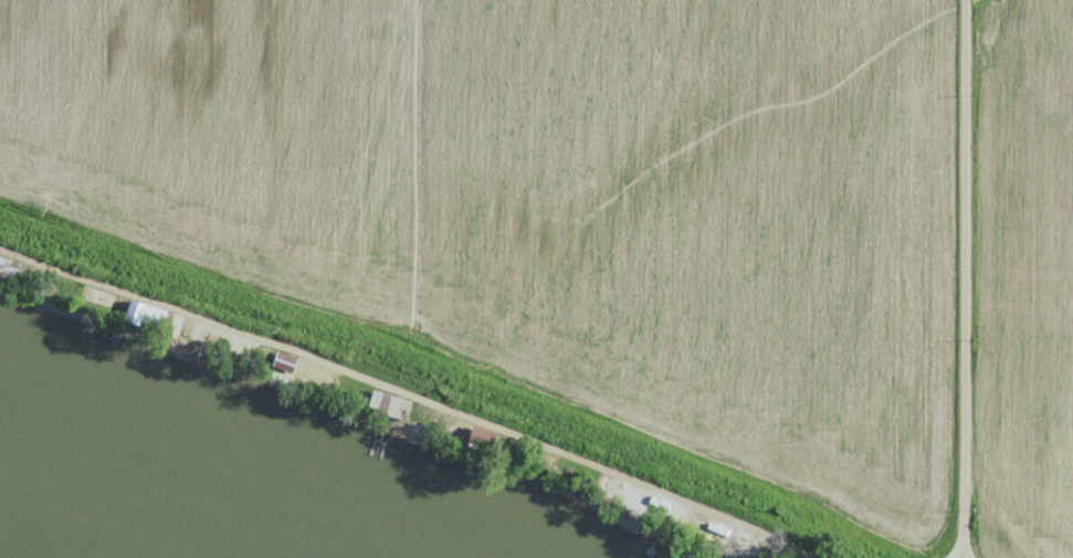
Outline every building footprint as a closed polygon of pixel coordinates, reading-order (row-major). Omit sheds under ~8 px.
[(113,320),(160,333),(166,312),(119,299),(113,320)] [(268,368),(286,377),(294,362),(276,353),(268,368)] [(356,410),(384,417),(389,397),(360,391),(356,410)] [(490,436),(462,423),(455,441),(483,453),(490,436)]
